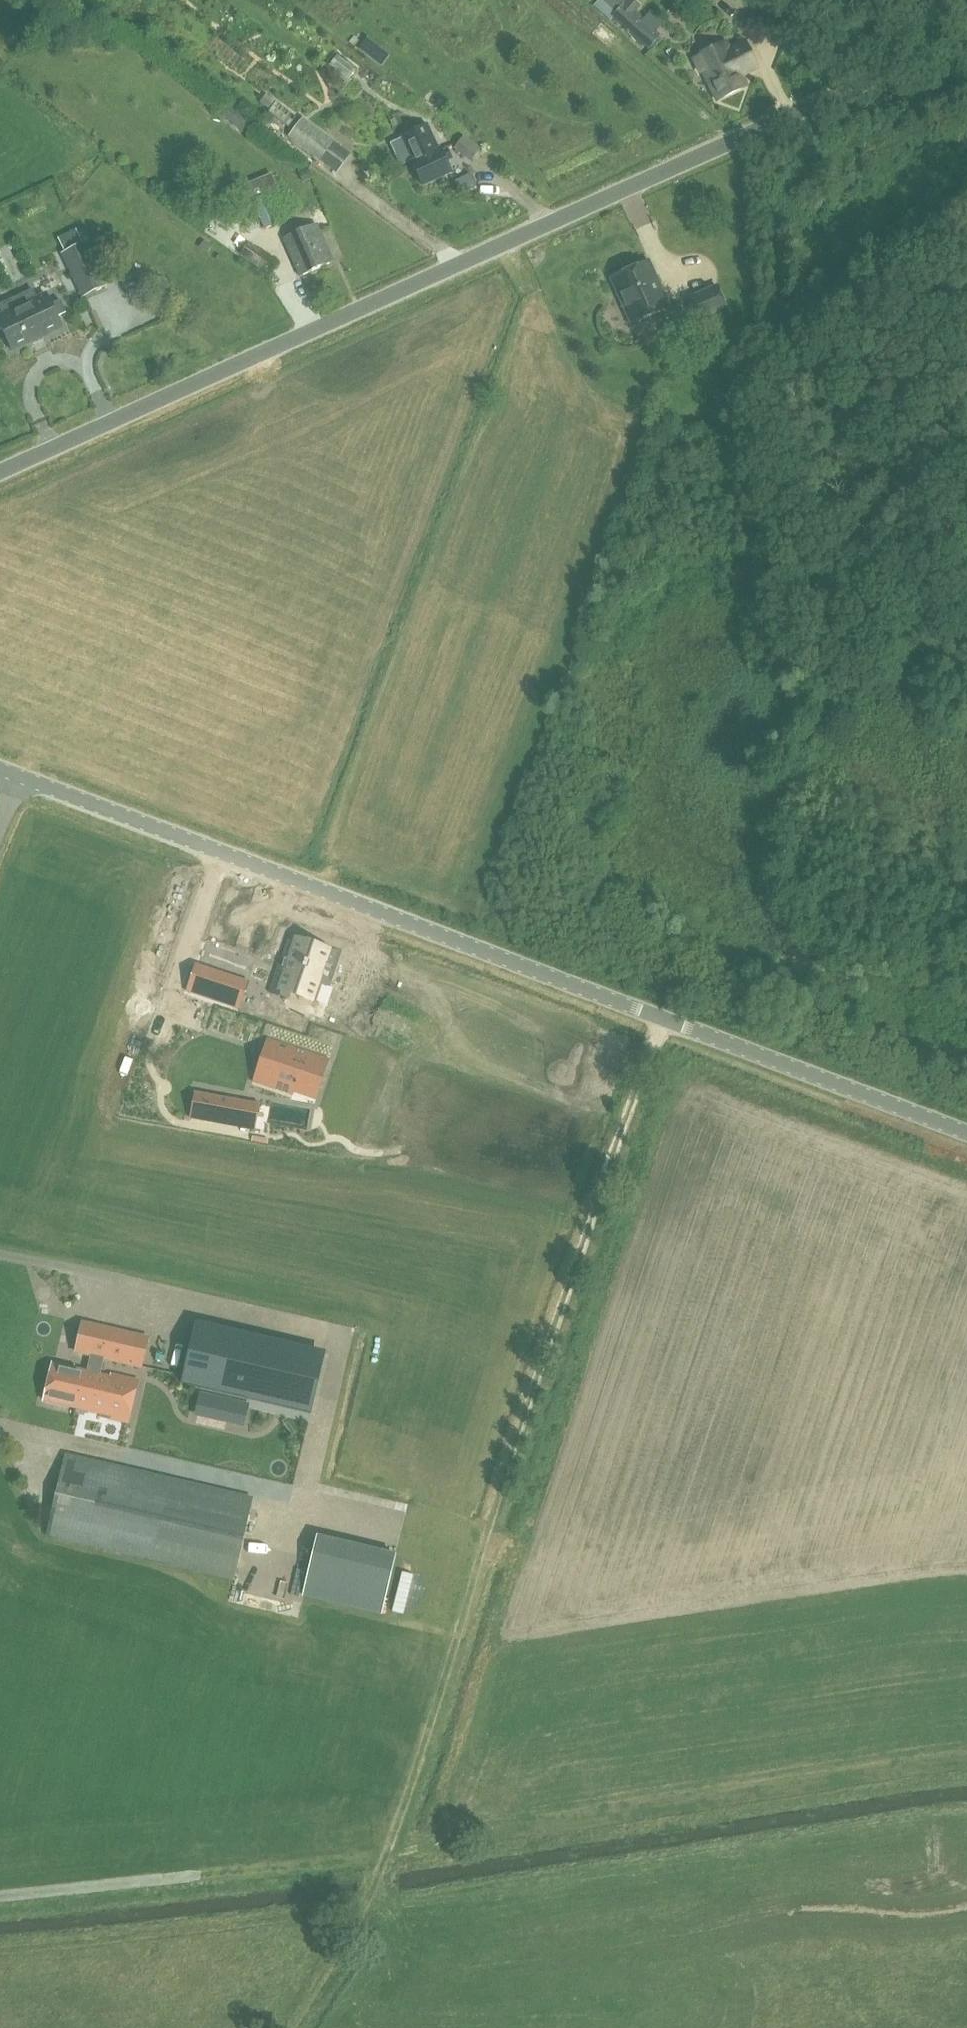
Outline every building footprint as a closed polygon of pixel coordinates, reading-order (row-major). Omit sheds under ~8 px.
[(593,6),(609,20),(627,0),(598,0),(593,6)] [(622,26),(624,28),(649,50),(660,37),(635,14),(634,13),(639,7),(632,0),(627,0),(624,4),(612,17),(622,26)] [(747,86),(740,73),(756,65),(743,38),(729,45),(727,41),(696,56),(703,71),(718,100),(747,86)] [(333,64),(351,79),(357,70),(339,56),(333,64)] [(254,125),(224,103),(217,112),(247,134),(254,125)] [(273,106),(269,111),(288,127),(293,122),(273,106)] [(289,136),(321,160),(333,144),(301,120),(289,136)] [(413,164),(423,185),(450,173),(445,162),(451,159),(447,150),(441,153),(440,151),(439,151),(428,125),(402,136),(414,163),(413,164)] [(481,150),(464,137),(454,149),(471,162),(481,150)] [(309,170),(300,174),(303,182),(312,178),(309,170)] [(470,174),(453,182),(458,194),(475,186),(470,174)] [(266,196),(254,201),(265,229),(277,224),(266,196)] [(285,239),(301,276),(333,262),(318,225),(285,239)] [(86,241),(61,253),(75,283),(100,271),(86,241)] [(241,255),(270,275),(278,262),(249,243),(241,255)] [(110,257),(116,261),(122,253),(116,249),(110,257)] [(631,324),(669,307),(649,261),(611,278),(631,324)] [(728,309),(719,285),(686,298),(696,322),(728,309)] [(57,317),(66,312),(60,300),(51,304),(46,294),(37,298),(33,289),(17,297),(21,306),(3,314),(0,316),(0,325),(12,350),(12,351),(62,327),(57,317)] [(331,951),(293,938),(283,968),(277,967),(268,995),(286,1001),(287,997),(313,1006),(313,1005),(315,1005),(321,987),(325,988),(337,954),(331,952),(331,951)] [(196,964),(187,991),(202,997),(211,970),(196,964)] [(224,1004),(239,1009),(244,993),(230,988),(224,1004)] [(318,1102),(331,1060),(268,1039),(253,1084),(294,1097),(295,1094),(318,1102)] [(256,1133),(261,1105),(195,1093),(190,1121),(256,1133)] [(149,1337),(93,1324),(86,1354),(91,1355),(88,1371),(53,1363),(44,1401),(101,1414),(100,1417),(128,1424),(139,1377),(111,1371),(111,1373),(100,1371),(103,1358),(141,1367),(149,1337)] [(325,1355),(195,1325),(181,1383),(311,1414),(325,1355)] [(188,1404),(198,1405),(200,1389),(166,1384),(164,1398),(189,1401),(188,1404)] [(247,1405),(232,1401),(227,1421),(243,1424),(247,1405)] [(46,1536),(169,1565),(232,1580),(252,1497),(188,1482),(66,1454),(46,1536)] [(315,1537),(301,1593),(379,1612),(393,1555),(315,1537)] [(422,1611),(426,1590),(411,1587),(408,1609),(422,1611)]
